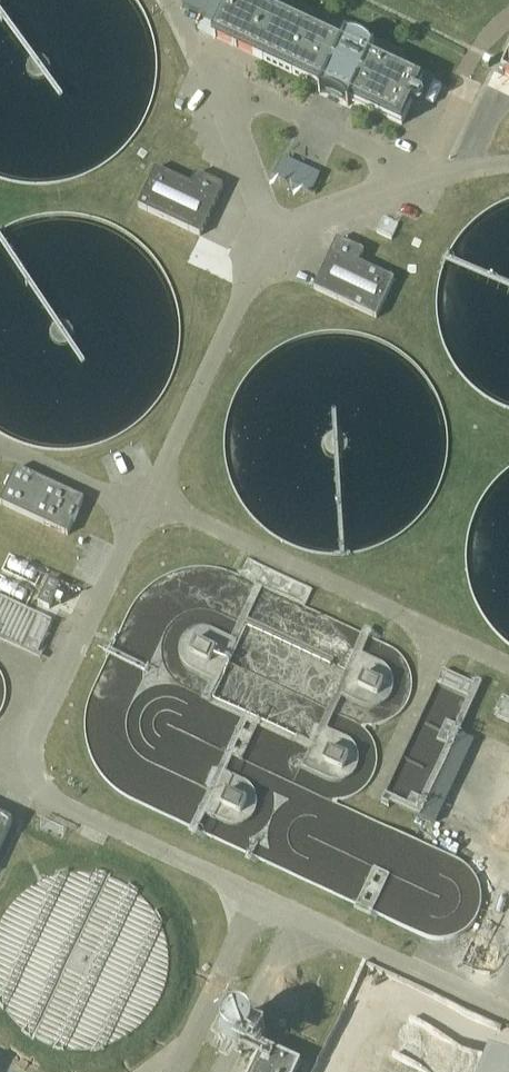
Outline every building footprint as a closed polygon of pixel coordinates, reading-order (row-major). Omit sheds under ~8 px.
[(183,6),(218,22),(228,0),(186,0),(183,6)] [(386,63),(372,56),(374,52),(375,48),(374,47),(373,48),(371,45),(370,43),(367,40),(362,37),(357,36),(352,35),(347,35),(346,34),(342,42),(251,0),(228,0),(218,22),(212,35),(261,58),(321,87),(319,92),(320,93),(326,93),(330,94),(339,98),(343,101),(347,105),(349,105),(351,101),(361,106),(402,125),(423,81),(422,80),(386,63)] [(138,207),(200,236),(224,186),(196,174),(191,185),(156,168),(138,207)] [(337,239),(314,289),(377,318),(395,280),(359,263),(364,252),(337,239)] [(17,468),(1,504),(68,535),(85,500),(17,468)] [(39,644),(53,614),(0,589),(0,626),(39,644)] [(498,716),(499,717),(498,717),(508,722),(508,698),(503,695),(496,710),(500,712),(499,713),(496,711),(494,715),(498,716)] [(13,822),(0,816),(0,850),(13,822)] [(301,1064),(263,1046),(250,1071),(297,1071),(301,1064)] [(504,1062),(490,1056),(482,1071),(508,1071),(508,1064),(504,1062)]
